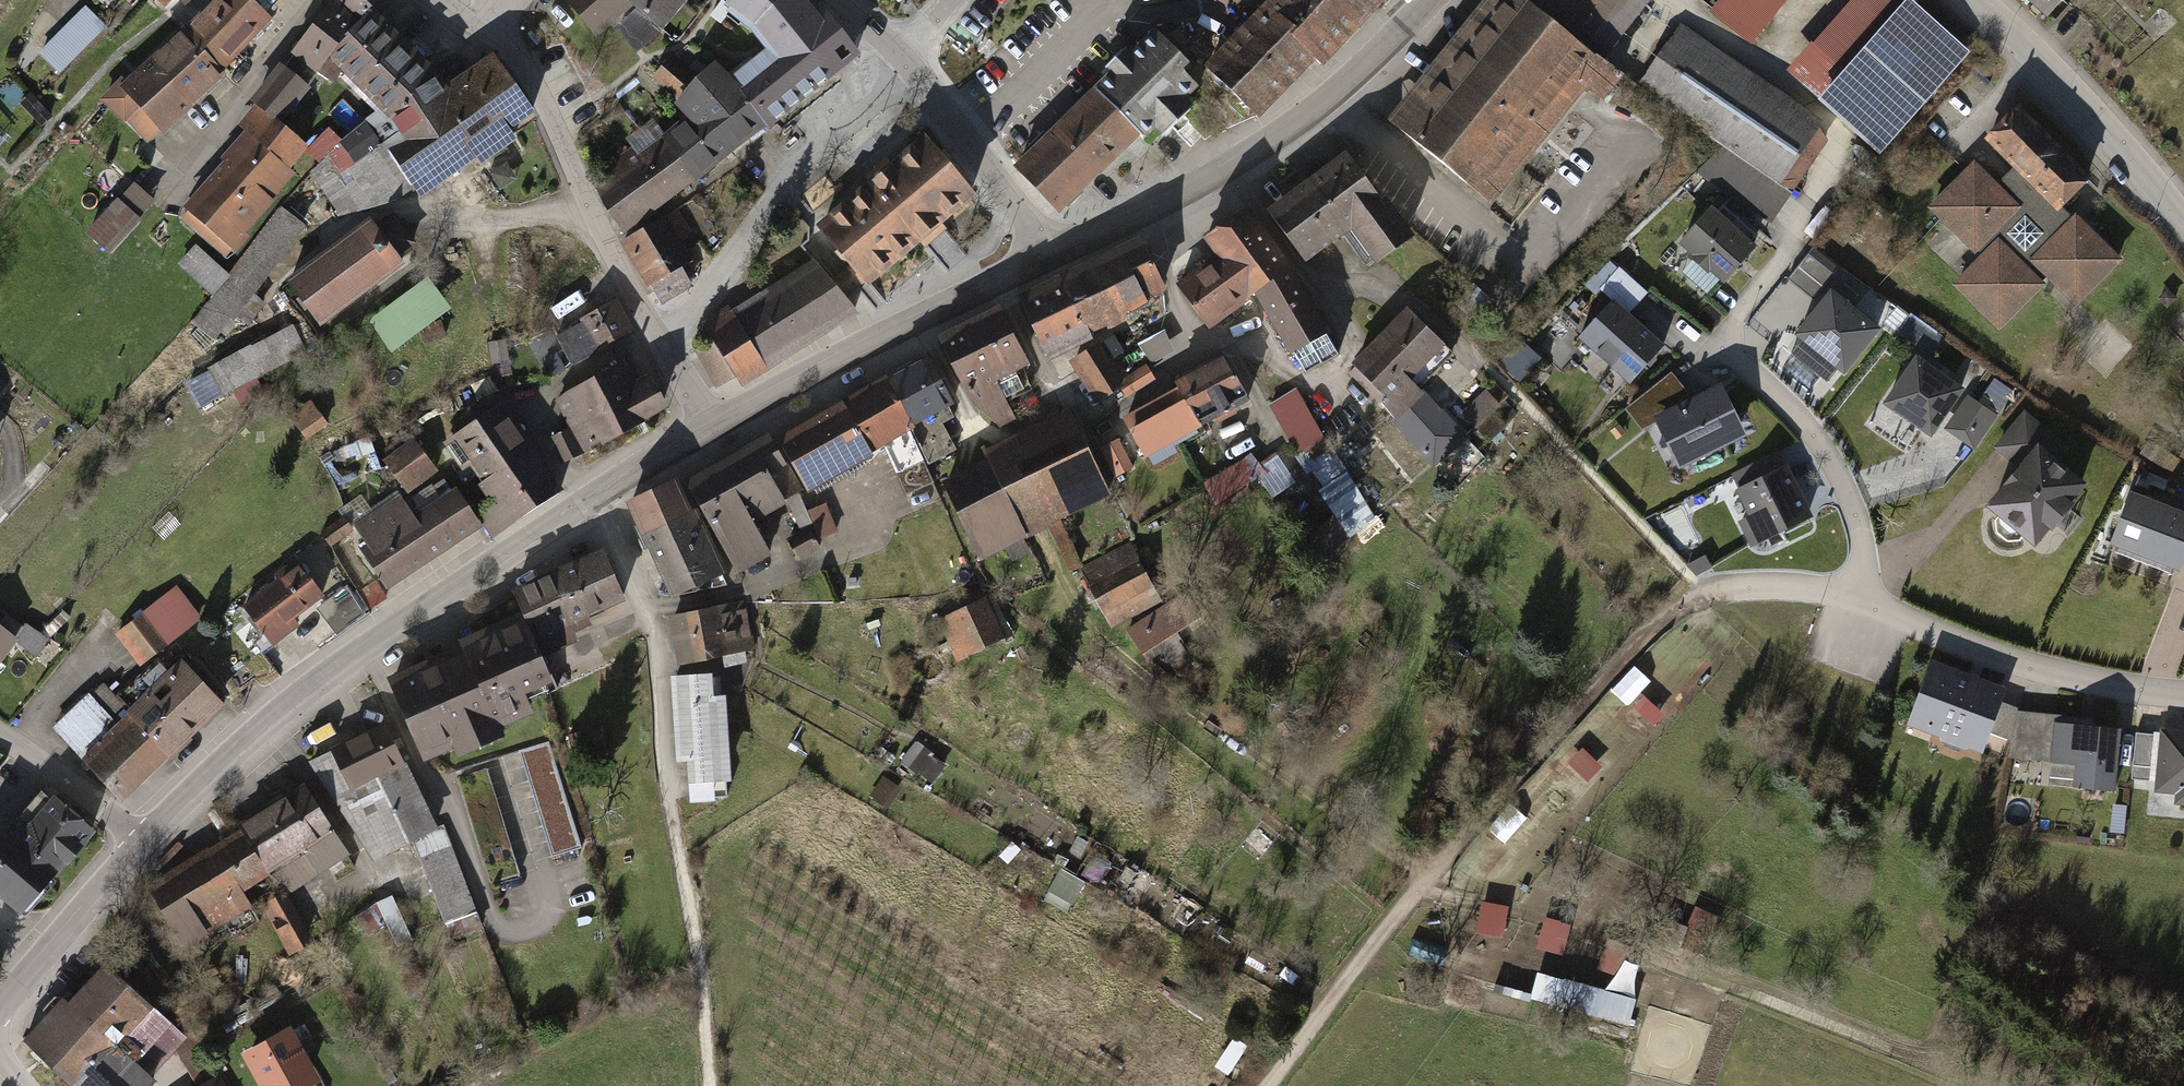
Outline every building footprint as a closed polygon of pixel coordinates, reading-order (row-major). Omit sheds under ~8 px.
[(224,69),(280,12),(270,2),(267,0),(208,0),(181,27),(224,69)] [(361,23),(374,8),(381,0),(336,0),(335,1),(361,23)] [(626,0),(571,0),(567,5),(597,34),(613,17),(628,2),(626,0)] [(613,17),(645,47),(690,0),(626,0),(628,2),(613,17)] [(800,95),(868,47),(831,0),(823,6),(816,0),(734,0),(729,6),(766,51),(800,95)] [(1213,68),(1271,123),(1333,58),(1342,66),(1405,0),(1277,0),(1213,68)] [(1398,112),(1500,210),(1611,66),(1599,56),(1532,0),(1492,0),(1398,112)] [(1599,56),(1647,0),(1532,0),(1599,56)] [(1771,0),(1720,0),(1712,9),(1743,34),(1771,0)] [(1827,35),(1857,62),(1829,94),(1879,138),(1960,46),(1907,0),(1858,0),(1827,35)] [(2052,12),(2062,0),(2038,0),(2052,12)] [(361,23),(335,1),(298,44),(323,66),(361,23)] [(112,26),(91,6),(42,56),(63,76),(112,26)] [(390,108),(433,65),(374,8),(361,23),(323,66),(333,75),(344,63),(390,108)] [(1823,117),(1682,17),(1639,77),(1727,140),(1779,177),(1781,175),(1823,117)] [(224,69),(181,27),(109,99),(145,135),(159,121),(166,127),(224,69)] [(1186,64),(1155,33),(1143,44),(1130,58),(1124,52),(1110,66),(1116,72),(1098,91),(1144,137),(1156,126),(1167,137),(1192,111),(1182,101),(1195,87),(1179,71),(1186,64)] [(800,95),(766,51),(730,80),(764,123),(800,95)] [(433,65),(390,108),(379,114),(406,146),(442,116),(473,153),(535,105),(493,54),(450,89),(433,65)] [(703,116),(730,150),(764,123),(730,80),(717,63),(694,81),(673,56),(654,71),(694,122),(703,116)] [(1058,131),(1101,176),(1144,137),(1098,91),(1058,131)] [(2095,178),(2011,101),(1984,131),(2010,154),(1987,180),(1970,164),(1930,207),(1982,255),(1956,284),(2004,328),(2046,281),(2074,306),(2126,249),(2074,201),(2095,178)] [(247,127),(294,165),(313,142),(266,103),(247,127)] [(422,196),(473,153),(442,116),(406,146),(379,114),(312,170),(345,209),(422,196)] [(730,150),(703,116),(694,122),(665,146),(692,180),(730,150)] [(294,165),(247,127),(222,157),(227,161),(275,200),(299,170),(294,165)] [(1101,176),(1058,131),(1021,166),(1018,169),(1060,214),(1101,176)] [(927,132),(822,219),(872,279),(977,193),(927,132)] [(1797,186),(1781,175),(1779,177),(1727,140),(1698,167),(1773,220),(1797,186)] [(665,146),(605,193),(632,228),(692,180),(665,146)] [(1362,259),(1402,230),(1344,152),(1268,208),(1301,253),(1338,226),(1362,259)] [(192,204),(240,243),(275,200),(227,161),(192,204)] [(147,221),(122,199),(93,232),(119,254),(147,221)] [(1761,241),(1717,203),(1685,239),(1729,277),(1761,241)] [(240,243),(192,204),(185,213),(236,255),(244,246),(240,243)] [(234,271),(201,245),(181,270),(216,298),(196,323),(223,345),(315,230),(285,207),(234,271)] [(1223,256),(1252,299),(1258,294),(1304,373),(1335,351),(1293,275),(1248,210),(1209,236),(1223,256)] [(671,213),(627,240),(658,292),(703,265),(671,213)] [(370,222),(290,281),(321,322),(400,263),(395,256),(413,242),(394,216),(376,230),(370,222)] [(1096,260),(1125,317),(1157,301),(1171,293),(1143,236),(1096,260)] [(1816,296),(1837,271),(1815,252),(1793,277),(1816,296)] [(1252,299),(1223,256),(1181,283),(1210,326),(1252,299)] [(858,312),(826,258),(712,324),(720,338),(743,378),(858,312)] [(1125,317),(1096,260),(1065,275),(1094,332),(1125,317)] [(1619,266),(1603,282),(1632,309),(1648,293),(1619,266)] [(1094,332),(1065,275),(1017,299),(1048,360),(1095,336),(1094,332)] [(1834,291),(1798,336),(1848,375),(1883,330),(1834,291)] [(616,301),(556,327),(577,377),(613,361),(605,343),(630,332),(616,301)] [(1157,301),(1125,317),(1148,362),(1168,352),(1161,338),(1173,332),(1157,301)] [(1611,301),(1578,337),(1629,383),(1662,347),(1611,301)] [(1420,305),(1363,358),(1395,393),(1388,400),(1449,466),(1465,451),(1442,426),(1452,416),(1423,385),(1461,350),(1420,305)] [(1002,307),(943,336),(977,405),(1002,421),(1019,412),(1011,395),(1030,385),(1022,369),(1031,365),(1002,307)] [(449,317),(424,324),(430,345),(455,338),(449,317)] [(299,328),(212,367),(226,398),(313,359),(299,328)] [(1121,334),(1071,364),(1097,407),(1147,377),(1121,334)] [(723,390),(743,378),(720,338),(700,349),(723,390)] [(1524,377),(1542,354),(1524,339),(1506,363),(1524,377)] [(1176,382),(1201,425),(1248,398),(1224,355),(1176,382)] [(1961,390),(1916,360),(1886,404),(1931,434),(1961,390)] [(896,379),(922,425),(952,409),(926,363),(896,379)] [(631,365),(563,398),(577,429),(557,438),(570,465),(683,411),(663,370),(639,382),(631,365)] [(848,396),(878,450),(922,425),(896,379),(892,372),(848,396)] [(1693,398),(1672,373),(1627,409),(1643,429),(1658,422),(1680,469),(1750,437),(1725,383),(1693,398)] [(1201,425),(1176,382),(1115,416),(1139,460),(1201,425)] [(1378,519),(1296,387),(1273,401),(1304,451),(1300,454),(1351,536),(1378,519)] [(1507,408),(1494,393),(1469,415),(1498,449),(1519,431),(1504,414),(1507,408)] [(878,450),(848,396),(779,434),(809,488),(878,450)] [(1996,416),(1968,396),(1950,422),(1977,442),(1996,416)] [(317,399),(300,413),(318,435),(335,421),(317,399)] [(492,477),(538,445),(507,402),(450,442),(468,467),(479,459),(492,477)] [(2037,444),(2051,456),(2064,439),(2023,406),(1996,441),(2022,462),(2037,444)] [(1000,458),(953,480),(990,556),(1121,494),(1080,407),(995,448),(1000,458)] [(423,436),(390,458),(414,493),(447,471),(423,436)] [(767,437),(689,481),(740,572),(774,553),(755,517),(798,493),(767,437)] [(2051,456),(2037,444),(2022,462),(1992,499),(2040,538),(2085,483),(2051,456)] [(538,445),(492,477),(505,495),(486,509),(503,533),(568,487),(538,445)] [(1276,471),(1261,448),(1210,482),(1225,504),(1276,471)] [(1815,519),(1782,452),(1734,475),(1753,514),(1739,520),(1753,549),(1815,519)] [(682,477),(636,500),(680,590),(731,576),(682,477)] [(408,493),(364,525),(375,540),(366,547),(396,588),(488,521),(464,489),(425,517),(408,493)] [(804,496),(791,500),(801,531),(793,533),(800,556),(823,549),(819,536),(838,531),(830,502),(808,509),(804,496)] [(2134,496),(2117,541),(2183,567),(2183,515),(2134,496)] [(1106,578),(1092,585),(1115,633),(1170,606),(1138,540),(1097,559),(1106,578)] [(624,601),(597,550),(513,593),(523,612),(545,654),(576,638),(571,629),(624,601)] [(303,557),(247,600),(280,643),(304,624),(299,619),(332,594),(303,557)] [(336,629),(366,610),(351,585),(321,605),(336,629)] [(178,587),(119,631),(144,663),(202,619),(178,587)] [(1000,595),(944,620),(963,661),(1019,637),(1000,595)] [(750,599),(677,613),(687,664),(760,650),(750,599)] [(0,606),(0,668),(29,626),(0,606)] [(1192,637),(1175,608),(1137,630),(1155,659),(1192,637)] [(545,654),(523,612),(390,681),(430,758),(465,740),(472,752),(508,733),(503,723),(537,705),(532,695),(559,681),(545,654)] [(107,683),(61,725),(130,799),(233,705),(188,656),(175,668),(163,655),(119,695),(107,683)] [(2009,695),(1933,665),(1914,713),(1991,742),(2009,695)] [(724,671),(677,674),(684,763),(698,762),(701,803),(729,801),(727,782),(745,781),(738,693),(726,694),(724,671)] [(386,721),(310,760),(373,855),(438,821),(386,721)] [(2116,780),(2122,729),(2057,722),(2053,754),(2081,758),(2079,776),(2116,780)] [(2138,730),(2136,779),(2165,781),(2164,794),(2183,795),(2183,733),(2138,730)] [(933,782),(949,763),(920,739),(904,758),(933,782)] [(548,741),(518,750),(552,857),(582,847),(548,741)] [(483,767),(456,776),(493,887),(520,878),(483,767)] [(241,830),(269,874),(281,893),(284,891),(286,893),(349,854),(306,784),(239,826),(241,830)] [(0,832),(0,888),(35,916),(102,831),(45,786),(20,818),(30,826),(20,838),(5,826),(0,832)] [(269,874),(241,830),(147,889),(185,949),(252,907),(242,891),(269,874)] [(446,831),(414,844),(444,924),(477,911),(446,831)] [(1070,911),(1088,880),(1064,867),(1046,898),(1070,911)] [(419,934),(397,891),(379,900),(401,943),(419,934)] [(261,905),(289,955),(313,942),(285,892),(261,905)] [(1479,931),(1506,935),(1511,904),(1484,900),(1479,931)] [(1549,915),(1539,945),(1564,953),(1574,924),(1549,915)] [(1610,986),(1540,970),(1533,999),(1631,1022),(1646,958),(1606,948),(1602,968),(1614,971),(1610,986)] [(68,995),(30,1036),(83,1085),(158,1085),(164,1079),(129,1046),(163,1010),(112,964),(76,1003),(68,995)] [(260,1085),(315,1085),(323,1082),(292,1025),(241,1052),(260,1085)] [(200,1039),(181,1051),(203,1085),(230,1085),(200,1039)]
